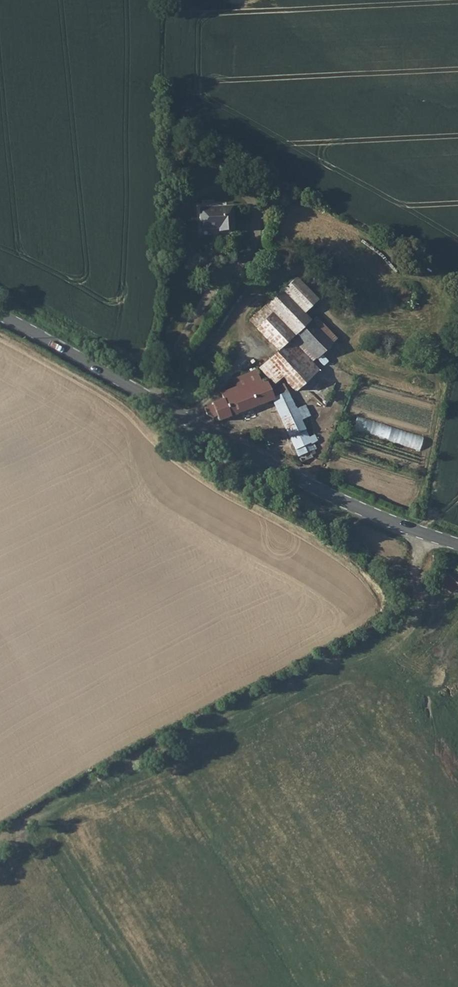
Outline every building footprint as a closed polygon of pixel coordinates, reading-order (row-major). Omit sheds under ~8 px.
[(230,206),(198,207),(199,228),(216,227),(217,230),(232,230),(230,206)] [(248,320),(257,330),(292,339),(302,342),(296,334),(312,320),(304,312),(316,301),(295,278),(248,320)] [(317,317),(313,321),(332,342),(336,339),(317,317)] [(312,320),(296,334),(302,342),(325,349),(332,342),(313,321),(312,320)] [(292,339),(257,330),(277,351),(259,368),(273,385),(282,377),(296,391),(319,370),(311,361),(292,339)] [(302,342),(292,339),(311,361),(316,357),(302,342)] [(325,349),(302,342),(316,357),(324,366),(329,362),(320,352),(325,349)] [(235,388),(219,394),(222,400),(230,416),(270,400),(297,457),(314,450),(312,444),(317,442),(314,435),(308,437),(301,420),(310,417),(305,406),(297,409),(297,406),(294,407),(284,384),(270,390),(266,382),(261,383),(255,371),(232,380),(235,388)] [(219,394),(209,398),(211,404),(222,400),(219,394)] [(222,400),(211,404),(203,407),(206,416),(210,418),(216,416),(217,421),(230,416),(222,400)] [(355,429),(421,450),(425,436),(360,416),(355,429)] [(438,581),(455,594),(457,589),(457,571),(450,565),(438,581)]
